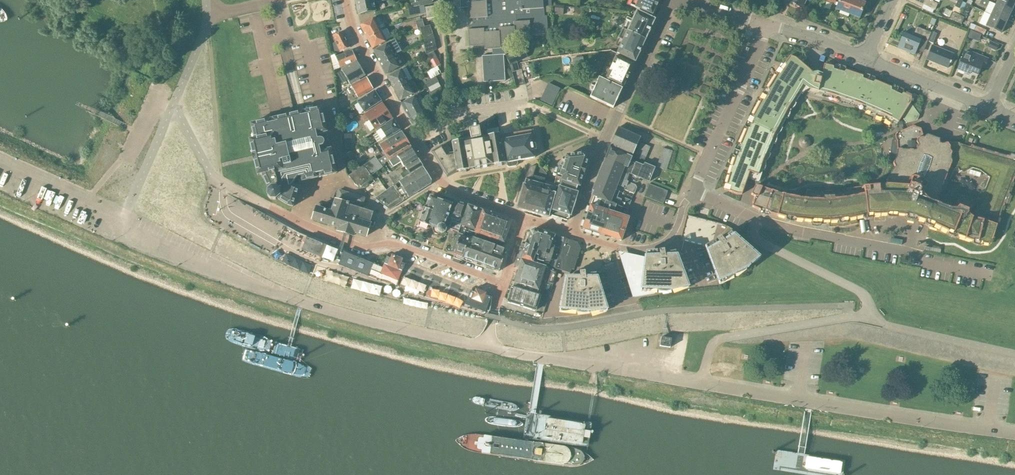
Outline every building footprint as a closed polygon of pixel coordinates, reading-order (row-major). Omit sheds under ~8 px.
[(356,1),(359,13),(376,10),(374,1),(376,0),(377,2),(386,0),(362,0),(356,1)] [(470,2),(468,2),(469,19),(472,18),(473,25),(470,25),(470,30),(468,30),(469,46),(484,45),(484,49),(492,48),(493,55),(482,56),(484,82),(505,81),(504,54),(506,54),(505,43),(516,43),(515,38),(531,37),(530,21),(517,22),(517,16),(525,15),(525,10),(544,8),(544,7),(551,6),(551,0),(469,0),(470,2)] [(658,0),(632,0),(630,5),(635,7),(653,14),(658,0)] [(866,0),(827,0),(837,4),(836,8),(859,17),(866,0)] [(923,4),(935,10),(938,3),(933,1),(933,0),(925,0),(923,4)] [(1014,2),(1014,0),(998,0),(996,4),(1011,11),(1014,2)] [(563,15),(564,5),(555,4),(554,14),(563,15)] [(1006,22),(1011,11),(996,4),(991,15),(1006,22)] [(427,18),(435,17),(434,5),(425,7),(427,18)] [(627,31),(645,39),(655,19),(637,11),(632,20),(627,17),(626,20),(631,22),(627,31)] [(963,24),(966,17),(954,12),(950,18),(963,24)] [(922,28),(931,32),(936,19),(927,15),(922,28)] [(1001,33),(1006,22),(991,15),(985,26),(1001,33)] [(360,25),(366,36),(380,29),(374,17),(360,25)] [(416,21),(418,28),(424,26),(422,19),(416,21)] [(986,30),(971,22),(968,28),(984,35),(986,30)] [(420,36),(422,42),(434,38),(430,25),(425,27),(424,26),(418,28),(418,29),(420,28),(422,36),(420,36)] [(919,45),(925,47),(931,32),(922,28),(917,27),(913,36),(903,32),(897,47),(914,54),(915,54),(919,45)] [(380,29),(366,36),(373,48),(386,40),(380,29)] [(645,39),(627,31),(623,29),(619,37),(623,40),(617,53),(635,61),(645,39)] [(938,33),(933,31),(930,41),(934,43),(938,33)] [(335,53),(341,52),(350,47),(342,32),(333,36),(336,42),(333,43),(335,53)] [(434,38),(422,42),(426,55),(434,51),(437,49),(434,38)] [(380,62),(394,54),(401,51),(395,39),(374,51),(380,62)] [(989,40),(987,45),(997,50),(1000,45),(989,40)] [(947,68),(953,54),(953,53),(932,45),(926,59),(947,68)] [(519,70),(517,62),(527,56),(523,48),(506,57),(510,65),(512,72),(519,70)] [(336,69),(356,60),(352,50),(336,56),(336,55),(335,55),(336,69)] [(426,55),(423,56),(424,57),(425,60),(426,62),(437,56),(437,55),(434,51),(426,55)] [(972,54),(965,51),(962,58),(957,69),(969,74),(970,71),(978,74),(982,64),(985,65),(987,59),(972,53),(972,54)] [(394,54),(380,62),(386,74),(400,66),(394,54)] [(599,77),(621,87),(632,63),(616,55),(610,69),(605,66),(599,77)] [(812,72),(811,71),(808,69),(795,57),(790,56),(784,63),(786,65),(783,70),(803,84),(812,72)] [(583,57),(572,58),(574,71),(584,69),(583,57)] [(346,77),(361,68),(356,61),(341,67),(346,77)] [(832,94),(839,70),(833,69),(833,66),(824,63),(823,67),(817,90),(832,94)] [(817,90),(823,67),(820,67),(819,68),(817,68),(815,68),(814,68),(811,71),(812,72),(803,84),(783,70),(779,74),(777,74),(772,82),(795,96),(803,84),(809,89),(813,89),(817,90)] [(351,86),(361,81),(359,78),(365,75),(361,68),(346,77),(351,86)] [(408,81),(412,79),(406,68),(402,70),(401,69),(388,76),(394,88),(408,81)] [(846,99),(854,72),(845,69),(844,72),(839,70),(832,94),(846,99)] [(859,103),(868,80),(863,78),(863,75),(854,72),(846,99),(859,103)] [(435,84),(438,82),(439,82),(436,76),(436,75),(425,81),(429,88),(435,84)] [(373,89),(366,77),(361,81),(351,86),(348,88),(351,94),(355,91),(358,97),(373,89)] [(612,107),(621,87),(599,77),(597,83),(594,83),(592,83),(591,84),(590,86),(590,88),(591,90),(593,91),(590,97),(596,100),(596,99),(611,106),(612,107)] [(873,109),(883,83),(875,80),(873,82),(868,80),(859,103),(873,109)] [(414,93),(408,81),(394,88),(400,100),(414,93)] [(788,109),(795,96),(772,82),(767,89),(769,91),(766,96),(788,109)] [(548,83),(539,101),(552,107),(560,89),(548,83)] [(886,115),(896,92),(891,90),(891,87),(883,83),(873,109),(886,115)] [(364,112),(381,101),(374,91),(357,102),(364,112)] [(902,117),(910,102),(911,97),(903,92),(901,94),(896,92),(886,115),(899,121),(902,117)] [(402,103),(408,115),(422,107),(416,95),(402,103)] [(781,121),(788,109),(766,96),(763,101),(761,100),(756,108),(781,121)] [(375,129),(392,118),(382,102),(365,113),(375,129)] [(910,102),(902,117),(906,123),(912,121),(917,120),(919,115),(910,102)] [(422,122),(428,119),(422,107),(408,115),(414,126),(422,122)] [(287,204),(293,206),(299,187),(297,187),(295,186),(296,183),(293,182),(297,177),(301,176),(302,181),(337,173),(331,149),(330,149),(320,151),(319,146),(321,146),(323,145),(324,143),(324,140),(322,139),(320,139),(317,139),(316,134),(327,132),(327,131),(321,108),(315,109),(306,111),(300,112),(294,114),(285,116),(272,119),(262,121),(251,124),(255,139),(250,140),(252,151),(253,155),(253,156),(253,158),(254,160),(256,165),(258,175),(263,174),(265,182),(269,189),(268,191),(268,195),(271,199),(276,199),(278,198),(282,201),(287,204)] [(774,134),(781,121),(756,108),(752,116),(754,118),(752,124),(774,134)] [(393,119),(376,130),(383,141),(400,130),(393,119)] [(768,147),(774,134),(752,124),(750,128),(747,128),(743,137),(768,147)] [(927,139),(924,137),(921,128),(913,125),(900,131),(896,133),(895,136),(897,141),(898,149),(896,157),(893,163),(895,166),(888,178),(887,184),(866,187),(866,186),(829,190),(807,190),(806,199),(800,198),(789,196),(778,193),(761,187),(755,186),(751,194),(755,197),(752,206),(765,212),(790,219),(812,222),(812,219),(822,219),(823,227),(844,226),(858,223),(857,218),(863,217),(863,214),(868,214),(872,213),(873,216),(887,215),(888,213),(897,213),(897,215),(905,216),(906,213),(912,214),(918,215),(918,219),(920,222),(928,226),(937,229),(940,228),(952,234),(978,243),(989,244),(993,238),(1000,216),(1005,204),(1007,204),(1011,194),(1009,193),(1013,181),(1014,177),(1014,154),(1011,153),(1009,155),(996,152),(984,149),(974,146),(971,145),(971,147),(956,142),(938,144),(937,146),(932,144),(928,143),(927,143),(927,139)] [(631,169),(630,174),(648,181),(654,167),(643,163),(643,165),(635,162),(634,163),(629,161),(640,136),(618,126),(604,158),(605,159),(631,169)] [(505,162),(501,135),(500,133),(499,133),(488,135),(484,136),(480,136),(479,127),(469,129),(470,138),(467,138),(464,139),(463,133),(450,135),(451,139),(451,141),(452,141),(457,171),(505,162)] [(532,130),(501,135),(505,162),(506,162),(507,165),(509,167),(516,166),(517,164),(517,161),(527,159),(534,158),(533,150),(536,148),(535,143),(537,141),(536,136),(533,134),(532,130)] [(384,153),(406,139),(401,131),(379,145),(384,153)] [(810,140),(809,139),(807,137),(806,136),(804,136),(802,137),(800,138),(799,140),(798,141),(798,143),(799,145),(800,146),(802,147),(803,148),(805,148),(807,147),(808,147),(808,146),(810,144),(810,142),(810,140)] [(763,160),(768,147),(743,137),(739,144),(742,146),(739,152),(763,161),(763,160)] [(389,160),(410,147),(406,139),(384,153),(385,155),(378,160),(376,157),(367,163),(374,174),(383,167),(382,165),(389,160)] [(650,146),(641,142),(635,155),(644,160),(650,146)] [(448,153),(443,144),(432,151),(447,177),(454,172),(451,152),(448,153)] [(403,166),(417,158),(410,147),(389,160),(393,166),(400,162),(403,166)] [(673,151),(663,148),(657,167),(667,170),(673,151)] [(562,176),(580,181),(582,175),(583,175),(586,165),(589,155),(581,152),(581,153),(566,154),(565,158),(560,174),(562,175),(562,176)] [(758,174),(763,161),(739,152),(738,156),(735,156),(732,166),(749,172),(758,174)] [(399,181),(423,167),(417,158),(403,166),(404,167),(405,166),(407,170),(404,172),(401,168),(396,171),(396,172),(392,175),(397,183),(399,182),(399,181)] [(629,175),(630,174),(631,169),(605,159),(600,170),(616,176),(618,171),(629,175)] [(371,176),(374,174),(367,163),(348,176),(355,185),(356,185),(358,187),(359,186),(360,187),(362,186),(372,179),(371,176)] [(538,202),(545,179),(534,174),(538,165),(529,167),(524,181),(516,208),(530,212),(534,201),(538,202)] [(747,179),(749,172),(732,166),(731,168),(730,172),(726,184),(729,191),(737,194),(742,194),(747,179)] [(394,186),(403,201),(409,197),(408,197),(431,183),(431,180),(423,167),(399,181),(399,182),(402,187),(399,189),(396,185),(394,186)] [(634,184),(616,176),(600,170),(596,182),(611,188),(613,183),(625,187),(624,189),(634,193),(636,187),(634,184)] [(549,213),(550,213),(561,177),(556,176),(553,186),(544,184),(545,179),(538,202),(534,201),(530,212),(548,216),(549,213)] [(579,185),(580,181),(562,176),(561,177),(550,213),(551,213),(551,215),(567,220),(570,218),(577,193),(575,192),(577,185),(579,185)] [(373,186),(378,191),(382,187),(378,182),(373,186)] [(619,191),(611,188),(596,182),(591,194),(593,195),(605,200),(614,204),(621,206),(621,205),(623,205),(625,198),(621,196),(620,199),(616,197),(619,191)] [(646,190),(665,197),(668,191),(648,184),(646,190)] [(403,201),(394,186),(393,185),(375,199),(389,209),(403,201)] [(362,204),(364,198),(339,189),(332,212),(316,207),(312,219),(339,227),(338,231),(344,232),(345,233),(347,233),(353,235),(354,232),(366,236),(369,225),(373,226),(375,220),(370,219),(372,212),(359,208),(360,204),(362,204)] [(663,203),(665,197),(646,190),(644,196),(663,203)] [(602,208),(605,200),(593,195),(583,227),(600,233),(608,210),(602,208)] [(452,212),(451,212),(450,216),(447,215),(451,204),(430,196),(425,209),(424,208),(418,225),(420,229),(425,230),(429,228),(429,227),(433,228),(432,230),(434,234),(437,235),(440,233),(442,233),(443,233),(444,232),(445,231),(446,231),(447,231),(447,230),(458,233),(461,225),(460,225),(462,220),(451,216),(452,212)] [(621,205),(621,206),(627,209),(630,200),(625,198),(623,205),(621,205)] [(462,220),(468,205),(455,200),(451,212),(452,212),(451,216),(462,220)] [(608,210),(600,233),(621,241),(628,217),(612,211),(613,209),(611,209),(614,204),(605,200),(602,208),(608,210)] [(467,227),(475,230),(482,210),(468,205),(462,220),(460,225),(461,225),(458,233),(464,235),(467,227)] [(482,210),(475,230),(474,232),(482,235),(481,237),(489,240),(490,238),(504,243),(512,220),(482,209),(482,210)] [(538,241),(542,230),(535,228),(530,231),(526,244),(530,245),(529,249),(535,251),(535,252),(538,253),(537,255),(541,256),(542,253),(541,253),(540,250),(541,248),(543,248),(545,243),(538,241)] [(550,245),(554,234),(542,230),(538,241),(545,243),(543,248),(541,248),(540,250),(541,253),(542,253),(541,256),(540,260),(548,263),(551,253),(549,253),(551,245),(550,245)] [(463,235),(464,235),(458,233),(452,250),(454,250),(454,253),(455,255),(462,257),(469,237),(463,235)] [(563,237),(554,234),(550,245),(551,245),(549,253),(551,253),(548,263),(552,264),(552,261),(549,260),(550,258),(556,260),(563,237)] [(739,247),(733,236),(731,238),(731,237),(729,237),(726,238),(727,241),(725,243),(723,240),(723,241),(721,238),(717,240),(719,242),(719,243),(721,246),(719,248),(714,240),(708,244),(705,246),(706,247),(705,247),(718,281),(719,280),(732,273),(733,275),(744,267),(745,268),(746,267),(744,265),(733,251),(739,247)] [(469,237),(462,257),(499,270),(506,251),(505,249),(497,246),(497,247),(469,237)] [(563,237),(556,260),(554,268),(558,269),(570,273),(577,249),(574,243),(563,240),(564,237),(563,237)] [(307,238),(302,249),(322,257),(326,246),(307,238)] [(520,247),(519,246),(513,266),(518,268),(517,272),(536,278),(536,281),(539,282),(540,283),(549,285),(550,284),(553,285),(557,272),(545,268),(545,267),(532,263),(534,258),(540,260),(541,256),(537,255),(538,253),(535,252),(535,251),(529,249),(530,245),(526,244),(524,248),(520,247)] [(941,250),(925,247),(924,252),(940,255),(941,250)] [(281,249),(277,258),(294,264),(297,255),(281,249)] [(646,261),(654,288),(657,287),(657,290),(670,288),(671,290),(686,284),(686,285),(687,285),(676,256),(675,252),(675,253),(674,251),(671,252),(664,253),(663,251),(659,252),(660,255),(659,255),(660,259),(657,259),(654,260),(654,258),(649,260),(649,261),(646,261)] [(372,264),(343,253),(339,265),(367,276),(369,270),(372,264)] [(402,259),(392,254),(390,258),(387,256),(382,267),(382,268),(372,264),(369,270),(398,281),(400,275),(404,264),(401,262),(402,259)] [(654,288),(646,261),(645,257),(644,257),(631,254),(623,260),(623,262),(624,264),(634,297),(654,294),(655,291),(654,288)] [(536,278),(517,272),(507,302),(535,310),(541,290),(538,289),(540,283),(539,282),(536,281),(536,278)] [(584,275),(584,273),(580,273),(580,276),(580,280),(576,281),(576,279),(573,279),(571,279),(571,281),(567,282),(571,293),(576,292),(576,311),(589,310),(589,312),(604,307),(605,308),(606,307),(596,275),(595,275),(595,273),(592,274),(584,275)] [(486,292),(475,288),(474,291),(470,290),(466,301),(465,304),(485,312),(491,297),(485,295),(486,292)] [(430,308),(431,302),(408,297),(407,302),(430,308)] [(661,337),(660,345),(670,347),(672,338),(665,337),(664,337),(662,337),(661,337)] [(589,447),(593,420),(590,419),(588,419),(565,415),(536,411),(533,410),(530,410),(527,409),(523,436),(560,442),(589,447)] [(844,451),(805,445),(802,445),(799,444),(771,440),(767,466),(832,474),(841,474),(844,451)]
